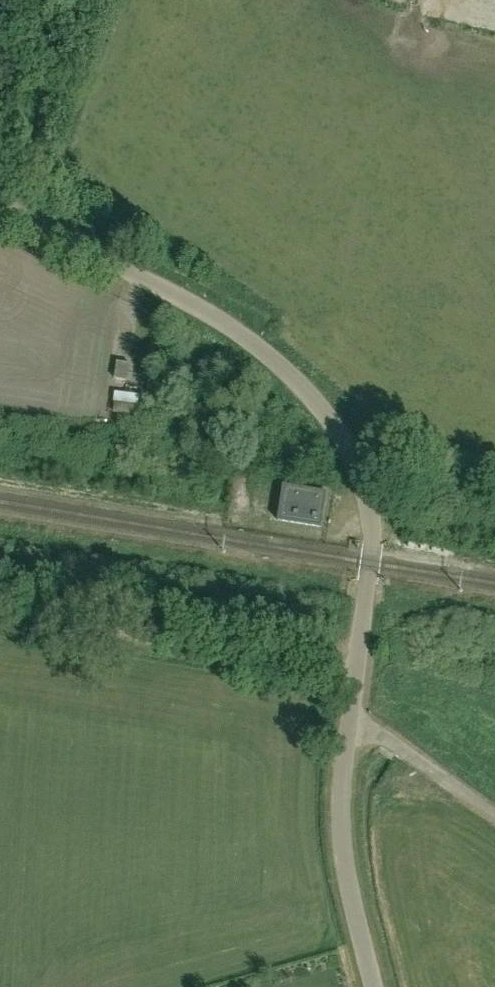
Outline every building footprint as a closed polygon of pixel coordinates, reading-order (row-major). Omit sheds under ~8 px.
[(127,380),(129,365),(118,363),(116,379),(127,380)] [(278,520),(321,527),(327,492),(283,485),(278,520)]
